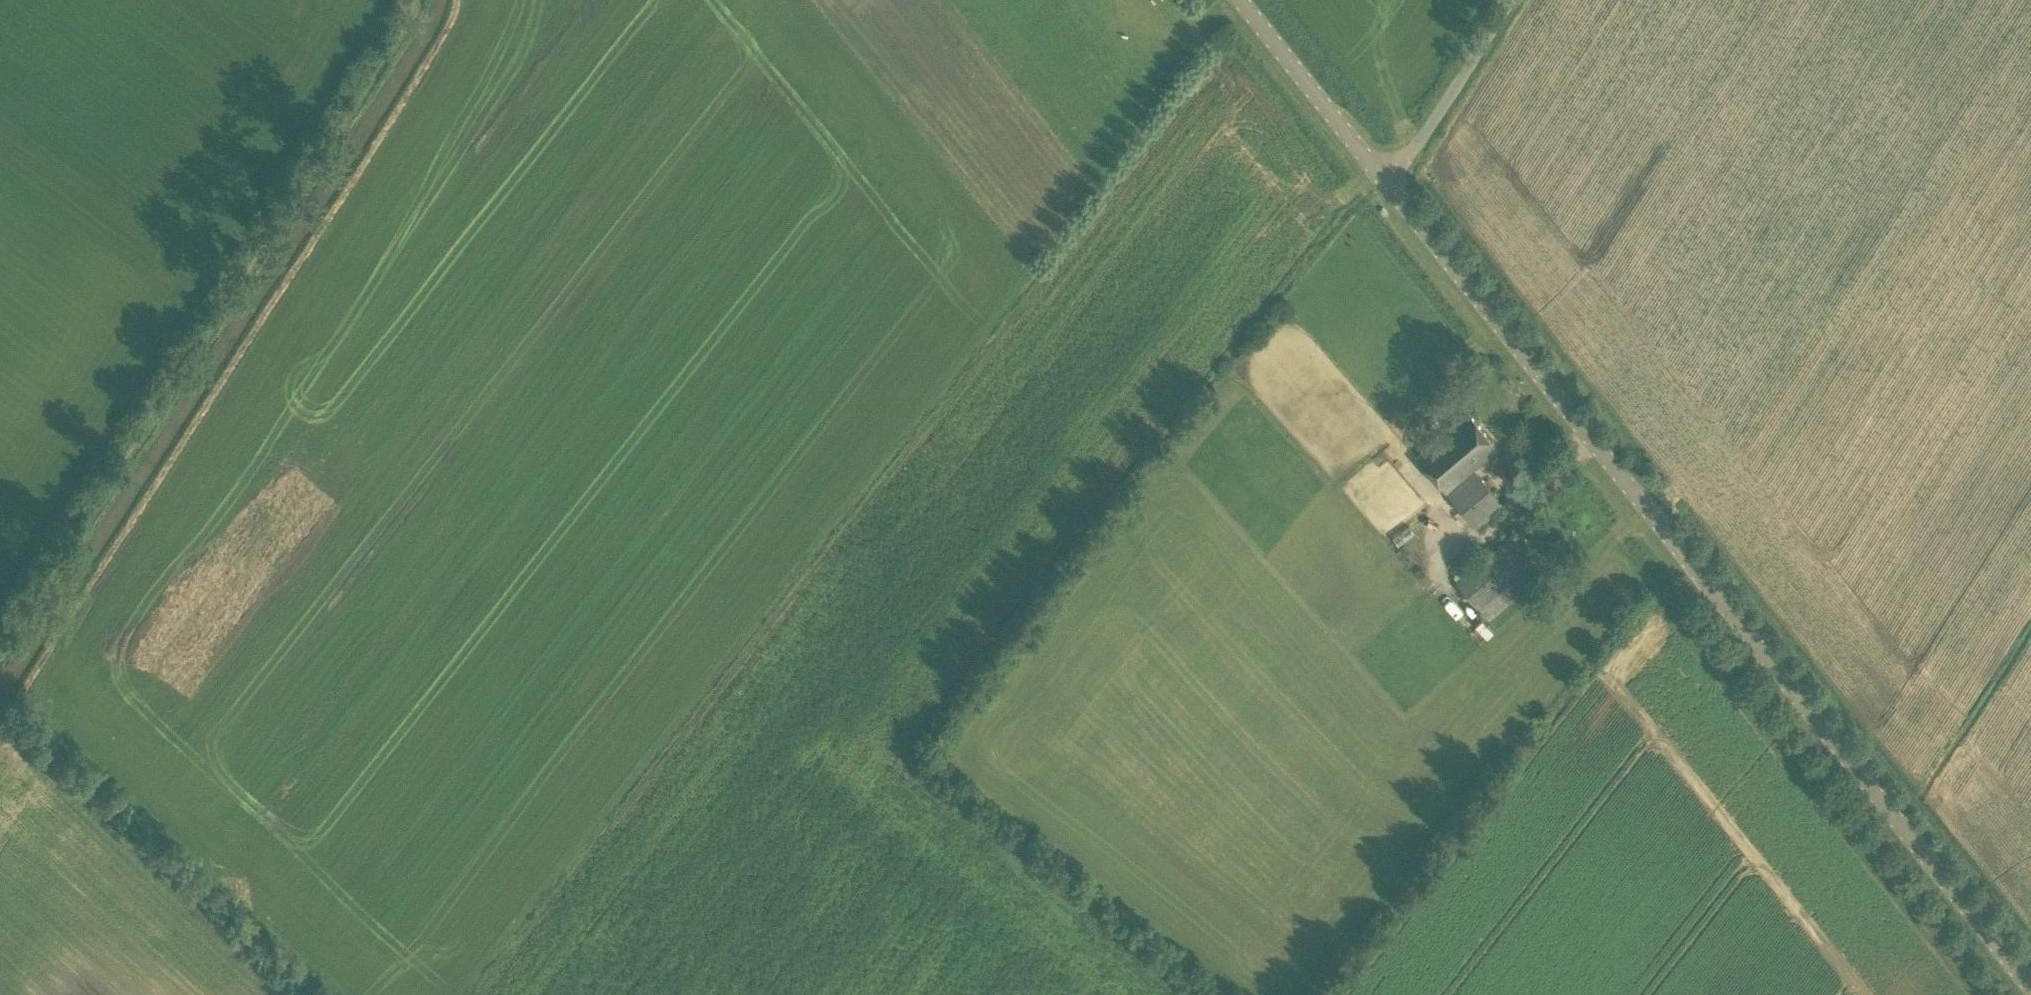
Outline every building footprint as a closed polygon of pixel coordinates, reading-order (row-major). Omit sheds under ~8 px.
[(1416,456),(1449,492),(1447,493),(1478,529),(1506,504),(1476,468),(1498,448),(1466,411),(1416,456)] [(1516,598),(1550,568),(1517,528),(1455,581),(1488,620),(1515,597),(1516,598)] [(1410,544),(1424,553),(1430,545),(1416,535),(1410,544)]
